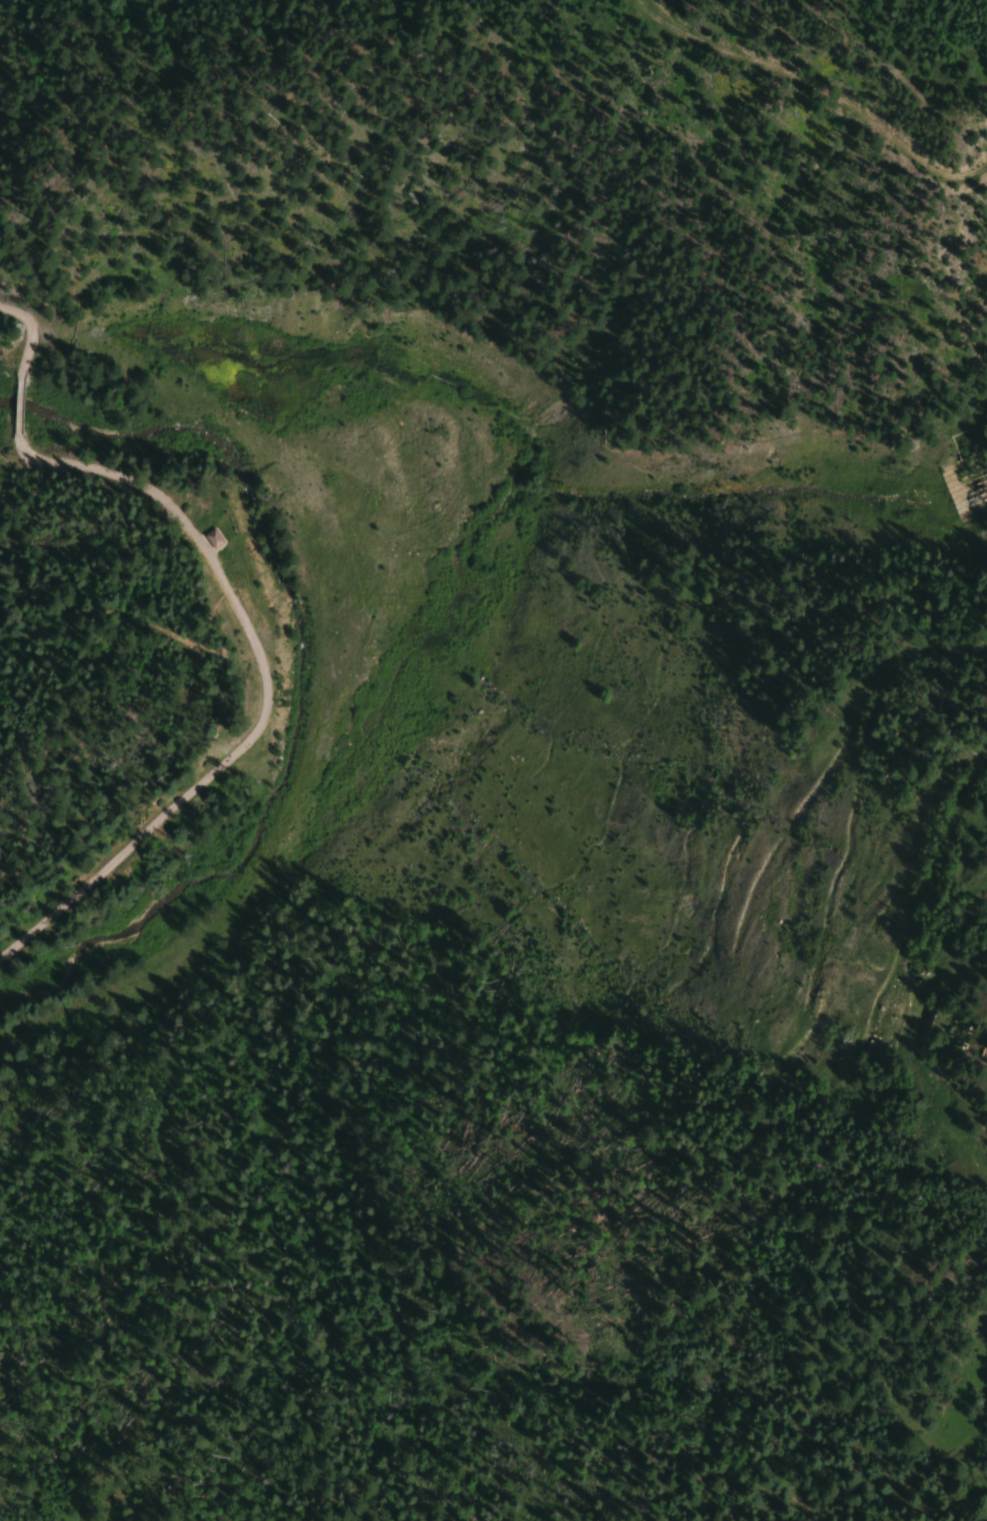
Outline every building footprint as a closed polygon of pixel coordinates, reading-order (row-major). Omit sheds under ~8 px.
[(202,537),(212,550),(223,542),(212,529),(202,537)]
